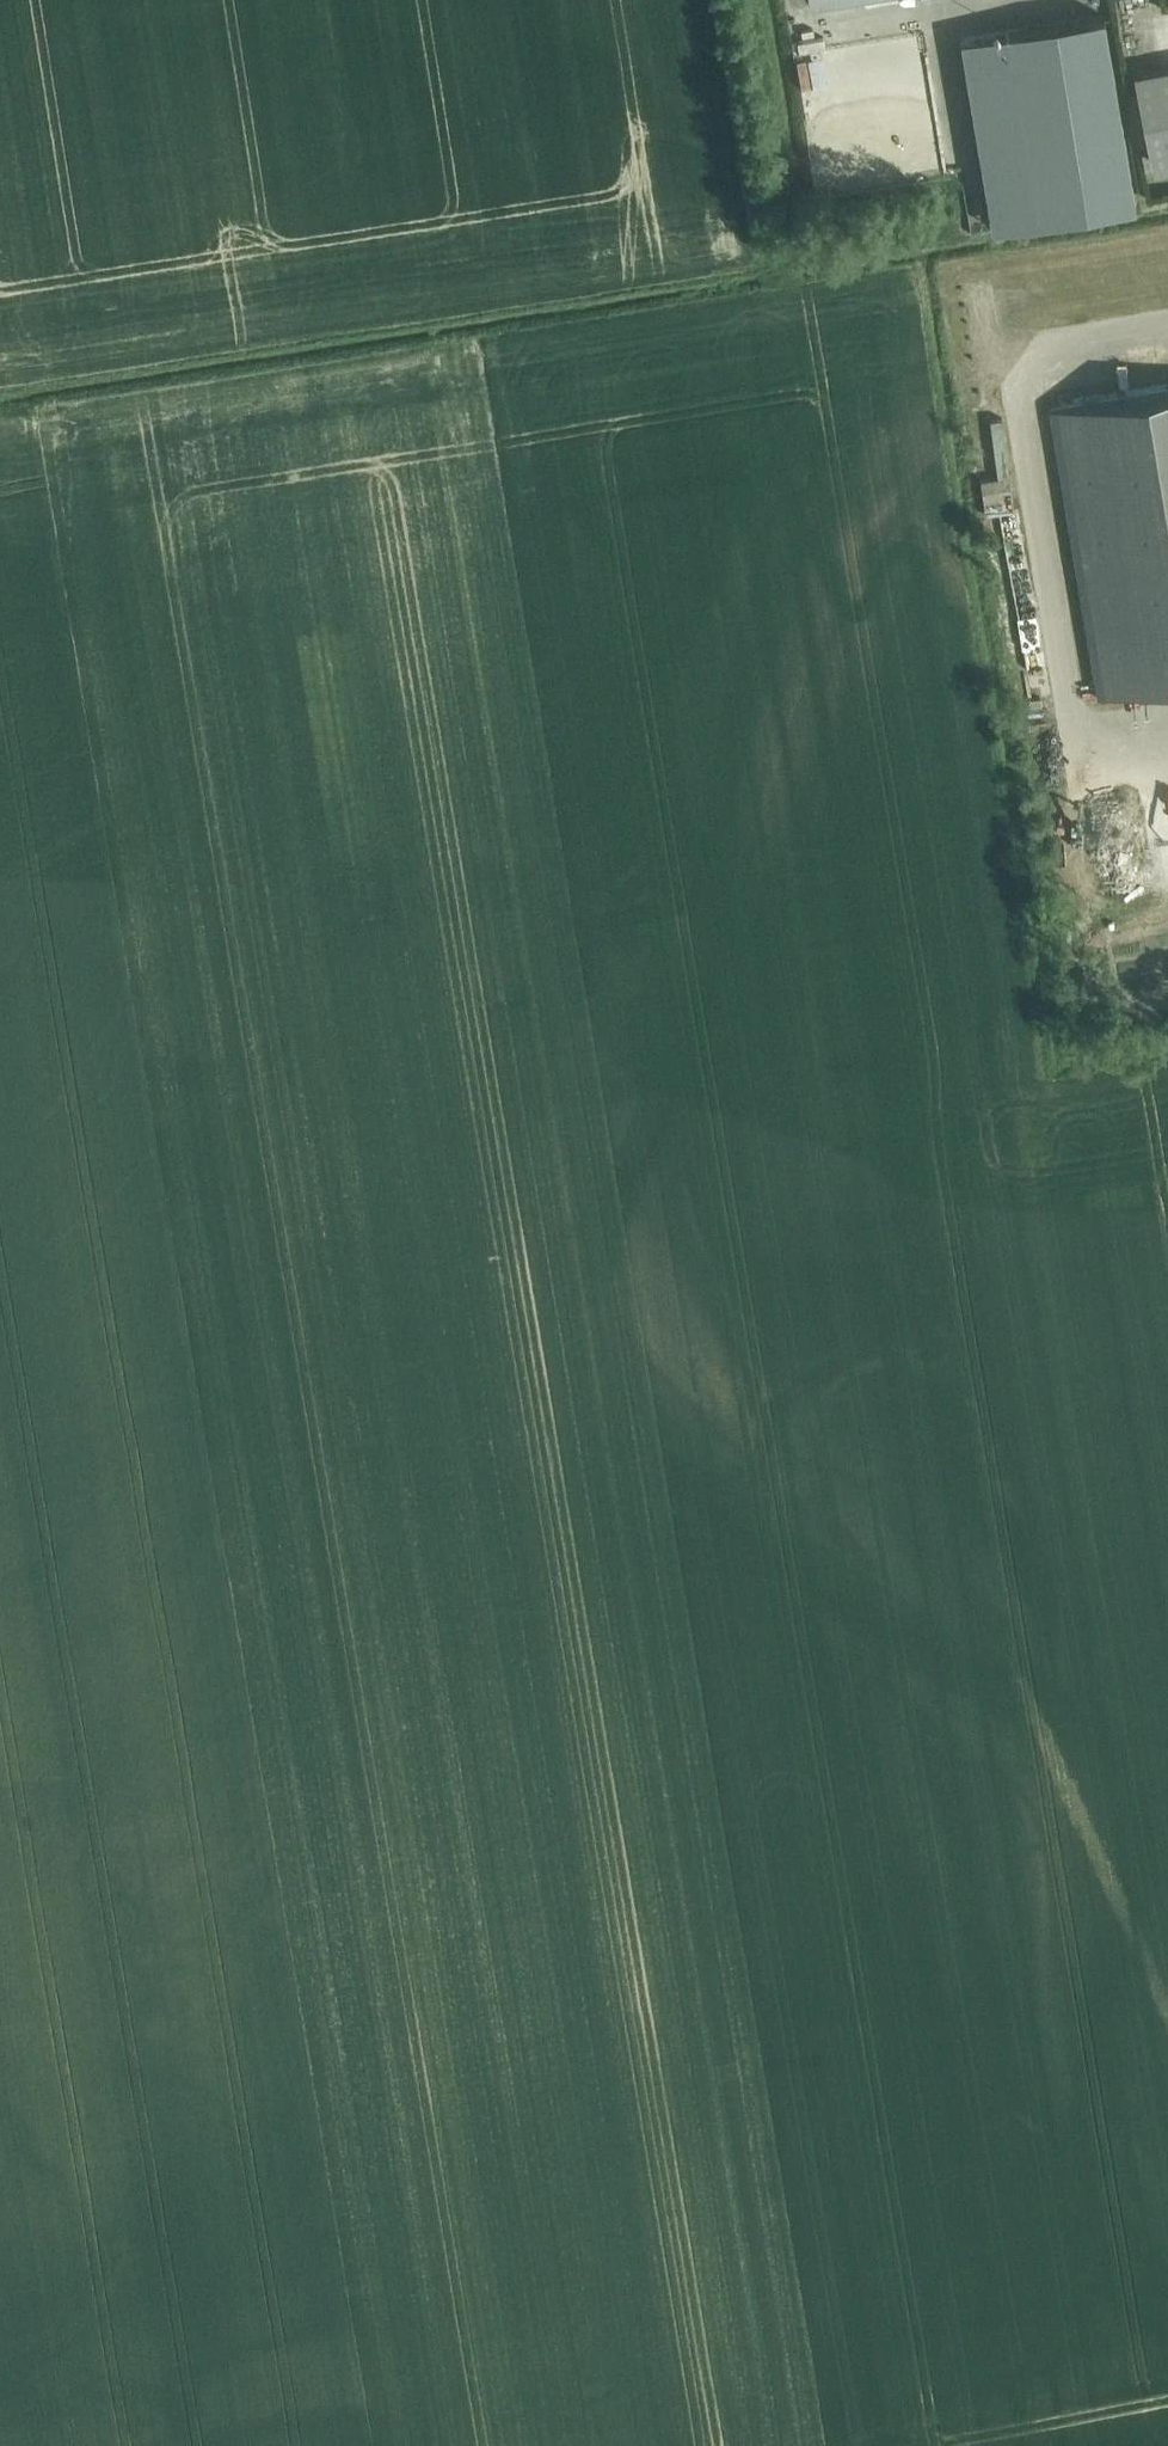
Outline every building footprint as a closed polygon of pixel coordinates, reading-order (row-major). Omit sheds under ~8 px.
[(1104,15),(1009,32),(1041,221),(1136,205),(1104,15)] [(1134,74),(1153,172),(1167,169),(1167,67),(1134,74)] [(1100,695),(1167,684),(1167,390),(1052,410),(1100,695)] [(1019,557),(1009,559),(1013,586),(1023,584),(1019,557)]
